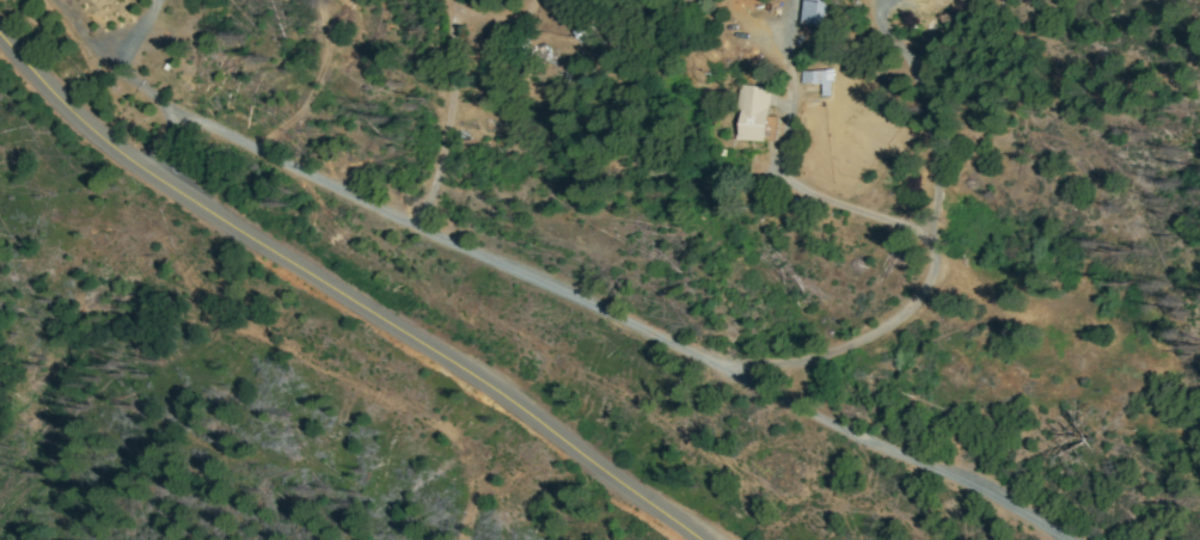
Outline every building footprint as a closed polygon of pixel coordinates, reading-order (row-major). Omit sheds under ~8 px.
[(800,23),(802,0),(836,0),(833,26),(800,23)] [(831,81),(832,97),(820,97),(819,82),(802,84),(802,72),(833,70),(833,81),(831,81)] [(741,85),(770,88),(763,143),(734,140),(741,85)]
